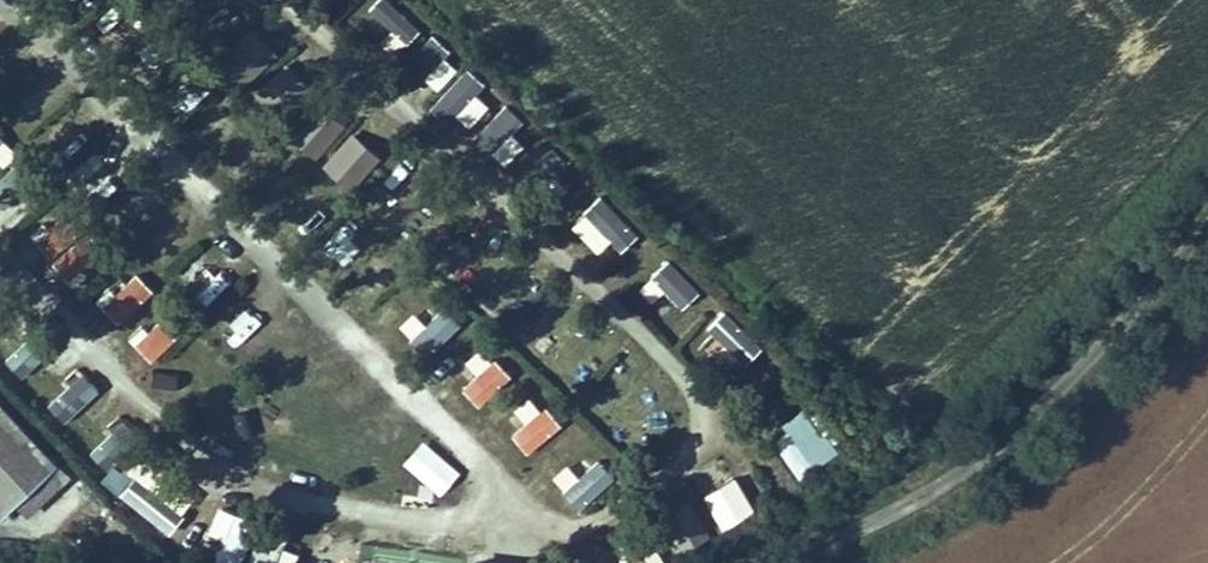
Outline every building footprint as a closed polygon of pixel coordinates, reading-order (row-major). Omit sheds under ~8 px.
[(381,44),(394,56),(418,30),(386,0),(380,0),(369,11),(392,33),(381,44)] [(409,76),(433,90),(449,62),(425,48),(409,76)] [(285,68),(257,92),(279,118),(307,93),(285,68)] [(182,78),(163,95),(179,113),(198,96),(182,78)] [(468,81),(446,104),(467,123),(489,100),(468,81)] [(505,105),(472,138),(490,155),(522,122),(505,105)] [(513,135),(491,155),(503,168),(525,148),(513,135)] [(12,151),(0,139),(0,162),(12,151)] [(282,217),(305,232),(328,197),(304,182),(282,217)] [(652,283),(686,310),(702,290),(668,263),(652,283)] [(135,274),(100,309),(120,328),(155,293),(135,274)] [(445,345),(463,328),(434,298),(416,316),(445,345)] [(744,371),(763,347),(723,315),(703,339),(744,371)] [(150,365),(180,339),(160,317),(130,343),(150,365)] [(481,411),(513,379),(495,361),(463,394),(481,411)] [(80,372),(47,406),(67,425),(99,391),(80,372)] [(530,457),(559,428),(529,399),(515,413),(526,424),(511,439),(530,457)] [(59,471),(0,407),(0,526),(59,471)] [(237,439),(253,437),(250,411),(234,413),(237,439)] [(771,430),(794,480),(836,461),(813,411),(771,430)] [(586,511),(613,480),(591,461),(565,493),(586,511)] [(720,525),(751,515),(739,480),(709,490),(720,525)] [(257,525),(219,509),(207,536),(225,543),(216,562),(241,562),(257,525)] [(694,515),(667,529),(678,550),(705,536),(694,515)] [(296,554),(277,551),(275,562),(295,562),(296,554)]
